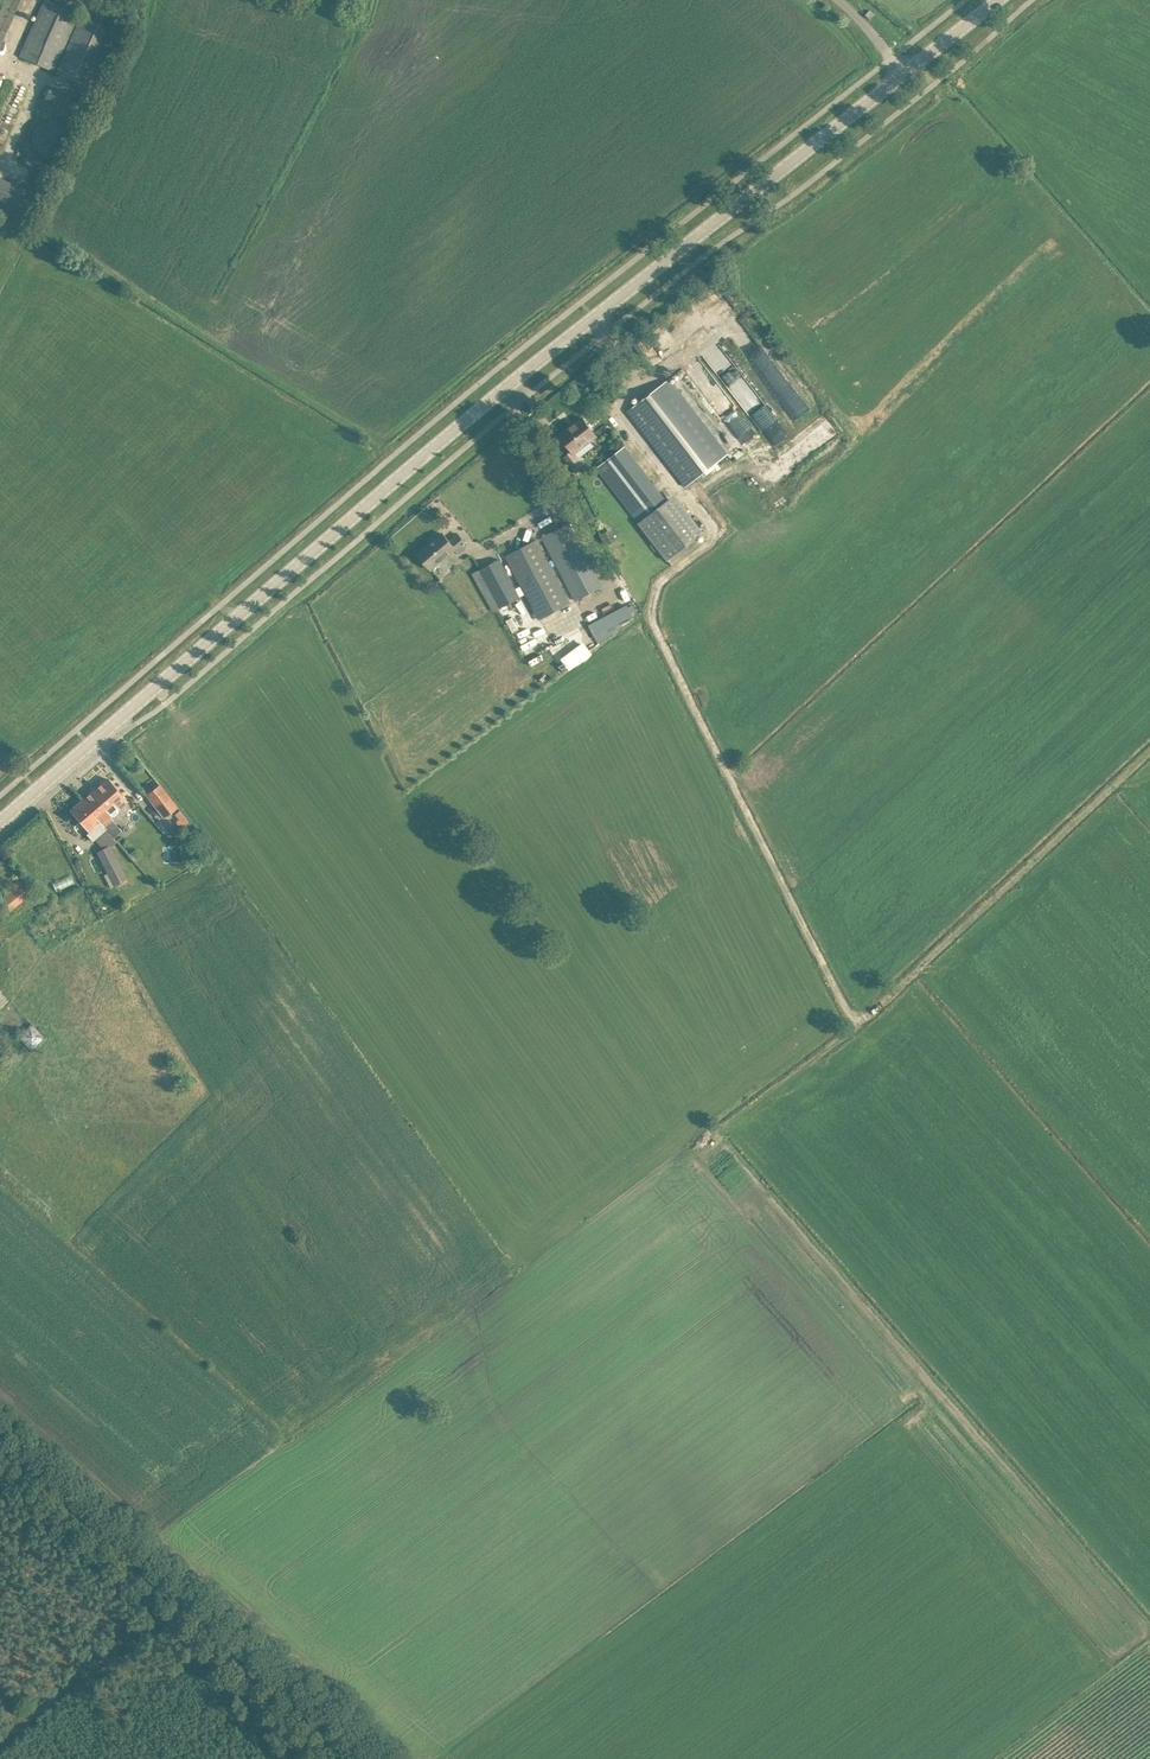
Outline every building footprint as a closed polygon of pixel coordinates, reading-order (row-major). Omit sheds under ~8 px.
[(20,0),(0,0),(0,47),(20,0)] [(53,2),(49,0),(44,0),(40,9),(17,57),(50,73),(74,24),(79,13),(71,10),(76,0),(54,0),(53,2)] [(339,12),(342,3),(335,0),(331,0),(328,7),(339,12)] [(866,15),(871,19),(875,14),(870,10),(866,15)] [(81,15),(77,25),(55,72),(89,87),(115,30),(81,15)] [(40,109),(74,124),(84,101),(50,86),(40,109)] [(669,379),(628,411),(635,420),(687,486),(728,454),(676,388),(669,379)] [(570,427),(560,435),(572,451),(564,457),(572,468),(581,461),(574,453),(596,435),(583,417),(574,424),(576,425),(572,428),(570,427)] [(676,494),(667,501),(625,445),(597,467),(638,523),(667,561),(704,532),(676,494)] [(545,488),(538,492),(543,502),(550,498),(545,488)] [(541,537),(575,600),(602,586),(568,522),(541,537)] [(610,529),(602,534),(608,545),(616,540),(610,529)] [(418,554),(425,563),(431,569),(455,548),(458,552),(467,544),(458,533),(449,541),(443,533),(418,554)] [(507,555),(540,618),(570,602),(537,539),(507,555)] [(480,570),(501,607),(520,597),(499,559),(480,570)] [(627,604),(589,625),(599,642),(614,634),(613,632),(620,628),(618,623),(633,615),(627,604)] [(107,778),(81,801),(100,825),(105,831),(107,829),(114,823),(111,816),(128,802),(115,787),(107,778)] [(160,784),(148,793),(158,807),(156,808),(163,817),(177,807),(160,784)] [(81,801),(70,810),(78,819),(89,832),(87,834),(93,841),(95,839),(97,837),(99,839),(97,842),(102,847),(113,838),(107,829),(105,831),(100,825),(81,801)] [(107,873),(113,885),(126,879),(110,846),(97,852),(107,873)] [(4,896),(13,907),(31,891),(22,880),(4,896)]
